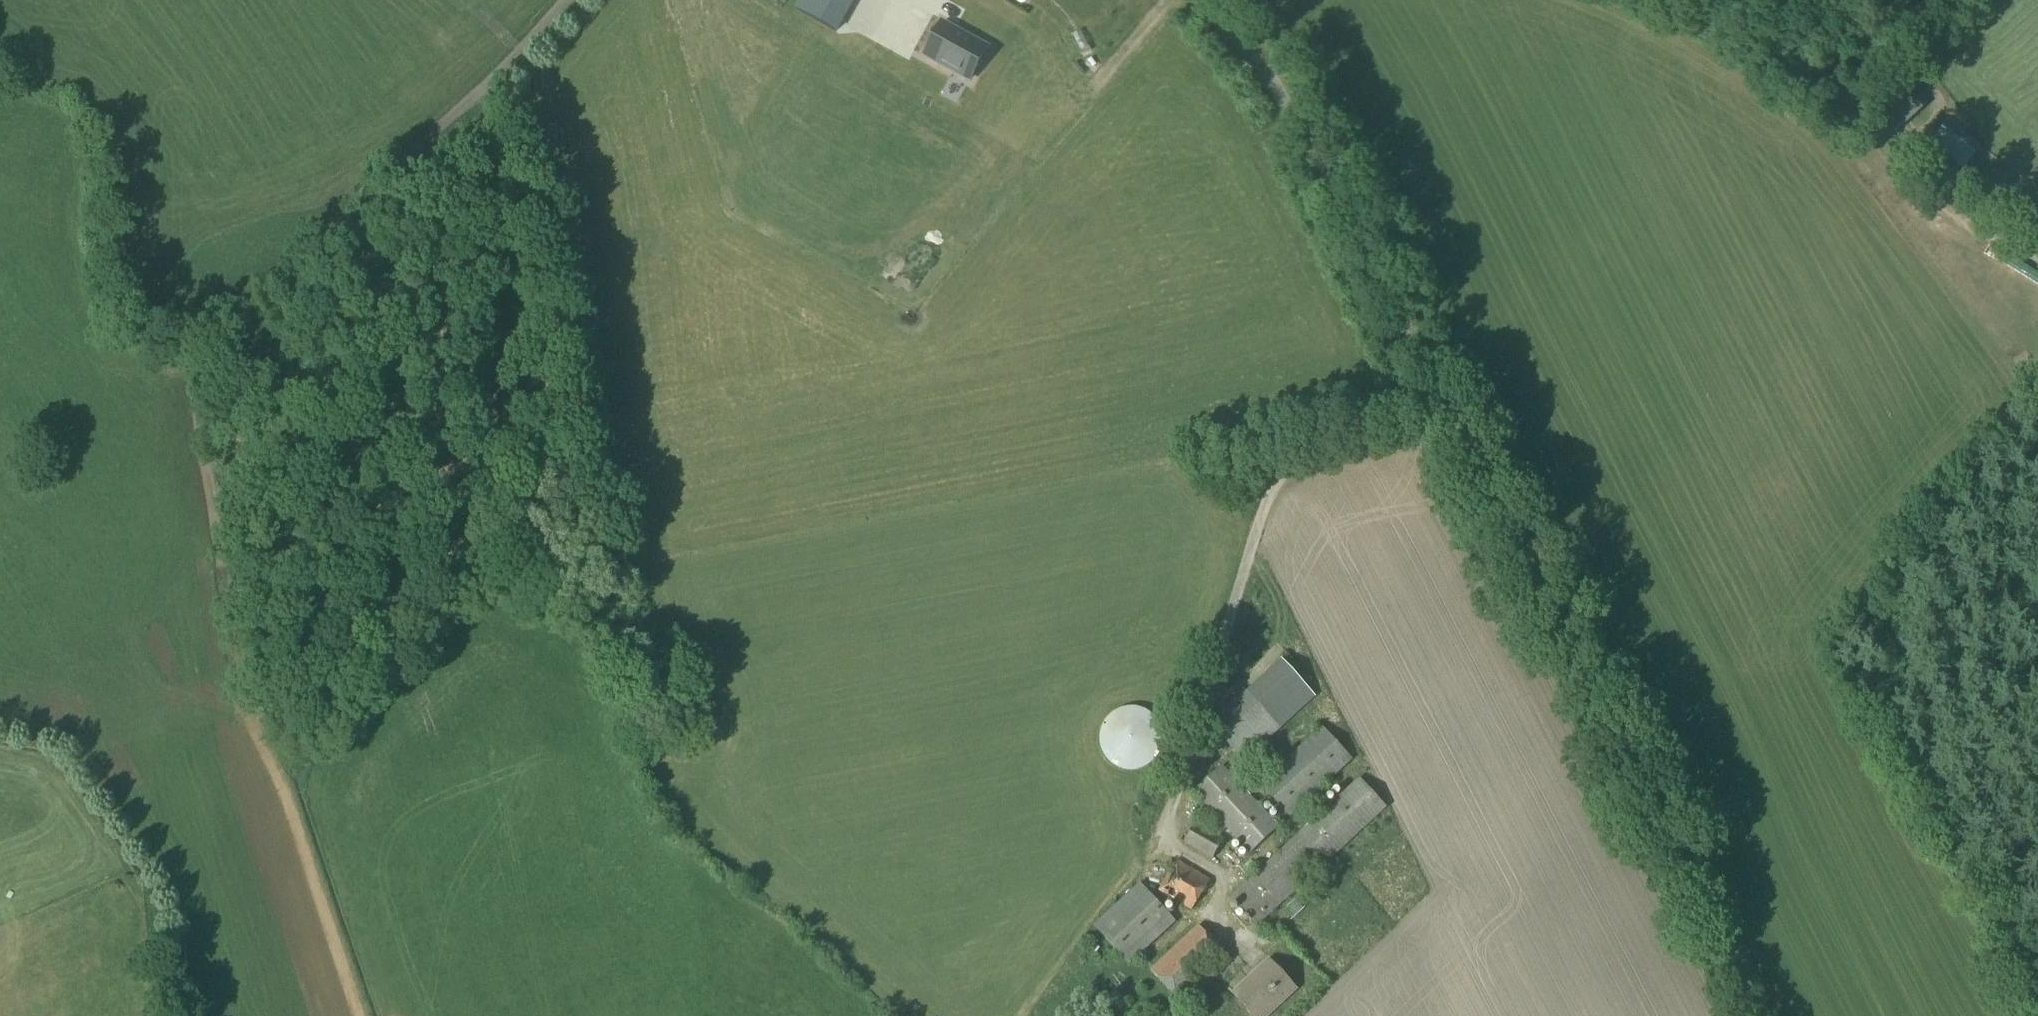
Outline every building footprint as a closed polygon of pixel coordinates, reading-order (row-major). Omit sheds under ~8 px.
[(980,41),(936,17),(918,47),(963,72),(980,41)] [(1890,141),(1924,111),(1922,109),(1914,100),(1898,82),(1865,113),(1890,141)] [(1914,100),(1922,109),(1928,103),(1920,94),(1914,100)] [(1948,121),(1931,143),(1966,169),(1982,146),(1948,121)] [(1244,762),(1280,730),(1317,698),(1283,660),(1247,694),(1212,727),(1216,731),(1207,738),(1220,755),(1230,747),(1244,762)] [(1132,771),(1135,771),(1137,771),(1140,770),(1143,770),(1145,768),(1148,767),(1150,766),(1152,764),(1154,762),(1156,760),(1158,758),(1159,756),(1161,753),(1162,751),(1163,748),(1163,745),(1164,743),(1164,740),(1164,737),(1163,734),(1163,732),(1162,729),(1161,726),(1159,724),(1158,722),(1156,719),(1154,717),(1152,715),(1150,714),(1148,712),(1145,711),(1143,710),(1140,709),(1137,709),(1135,708),(1132,708),(1129,708),(1126,709),(1124,709),(1121,710),(1119,711),(1116,712),(1114,714),(1112,715),(1110,717),(1108,719),(1106,722),(1105,724),(1103,726),(1102,729),(1101,732),(1101,734),(1100,737),(1100,740),(1100,743),(1101,745),(1101,748),(1102,751),(1103,753),(1105,756),(1106,758),(1108,760),(1110,762),(1112,764),(1114,766),(1116,767),(1119,768),(1121,770),(1124,770),(1126,771),(1129,771),(1132,771)] [(1290,817),(1352,760),(1323,729),(1261,786),(1290,817)] [(1250,854),(1278,828),(1222,768),(1194,793),(1219,820),(1208,830),(1196,823),(1184,845),(1214,861),(1225,840),(1232,834),(1250,854)] [(1258,926),(1386,808),(1396,799),(1370,771),(1360,780),(1232,898),(1258,926)] [(1192,910),(1210,881),(1177,862),(1159,891),(1192,910)] [(1130,966),(1176,923),(1140,883),(1093,926),(1130,966)] [(1212,1000),(1204,992),(1200,988),(1230,960),(1199,927),(1151,972),(1192,1015),(1194,1015),(1212,1000)] [(1273,966),(1254,985),(1250,980),(1234,995),(1254,1015),(1268,1015),(1296,990),(1273,966)]
